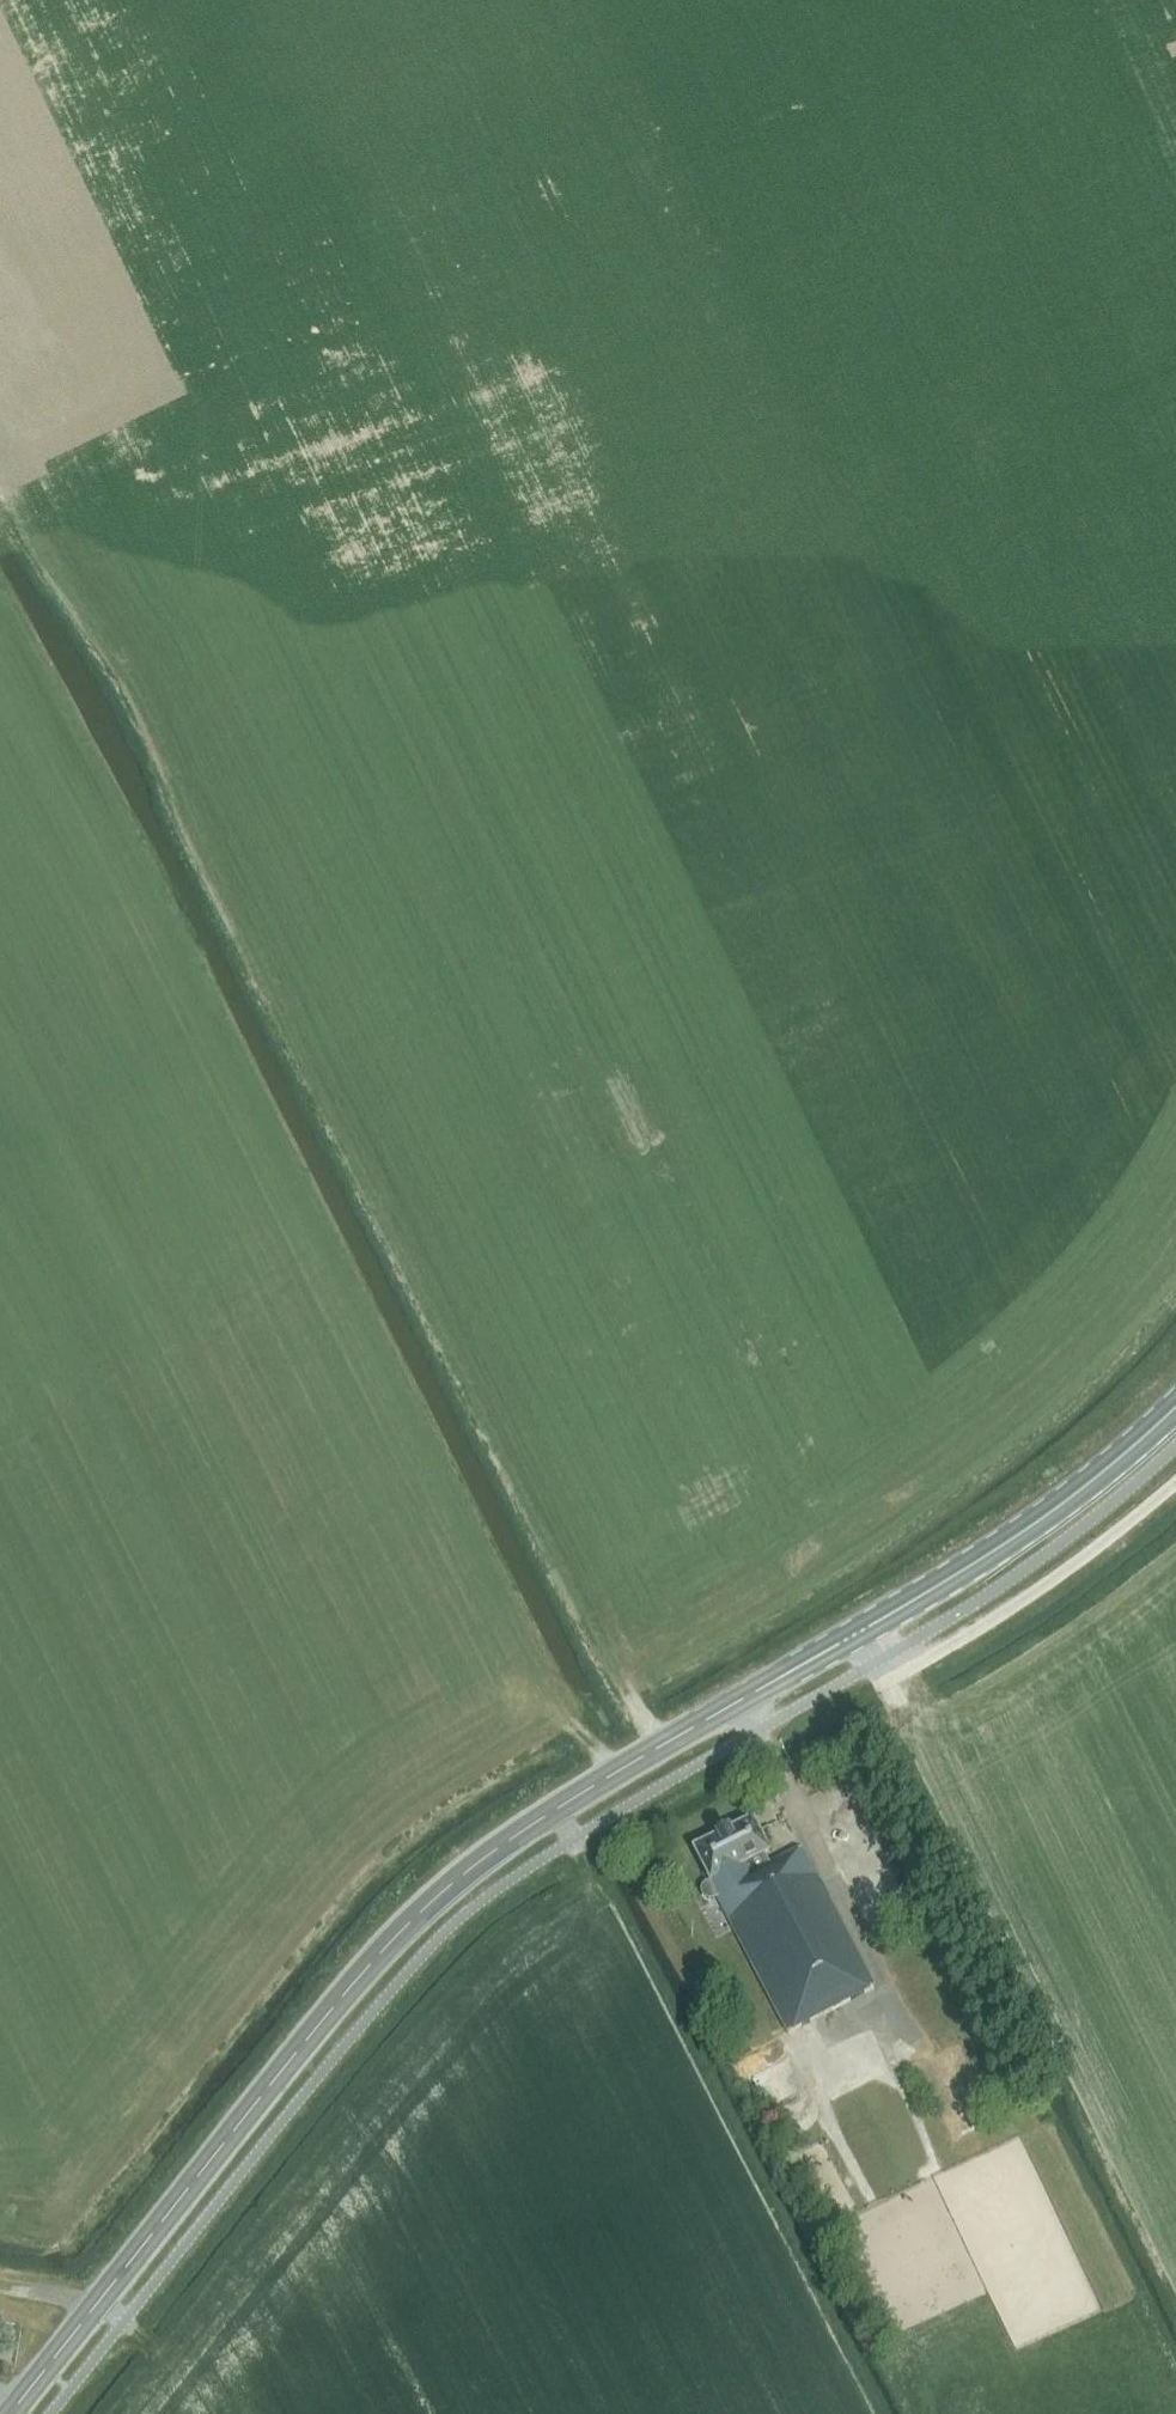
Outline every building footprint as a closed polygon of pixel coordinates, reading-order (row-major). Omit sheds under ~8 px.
[(769,1854),(753,1822),(730,1834),(729,1832),(716,1838),(717,1840),(695,1852),(710,1882),(707,1884),(703,1888),(701,1892),(702,1897),(705,1900),(708,1901),(711,1902),(714,1901),(718,1899),(788,2034),(874,1989),(802,1851),(766,1869),(764,1864),(766,1862),(764,1857),(769,1854)] [(793,2128),(783,2109),(776,2113),(770,2116),(780,2135),(793,2128)]
